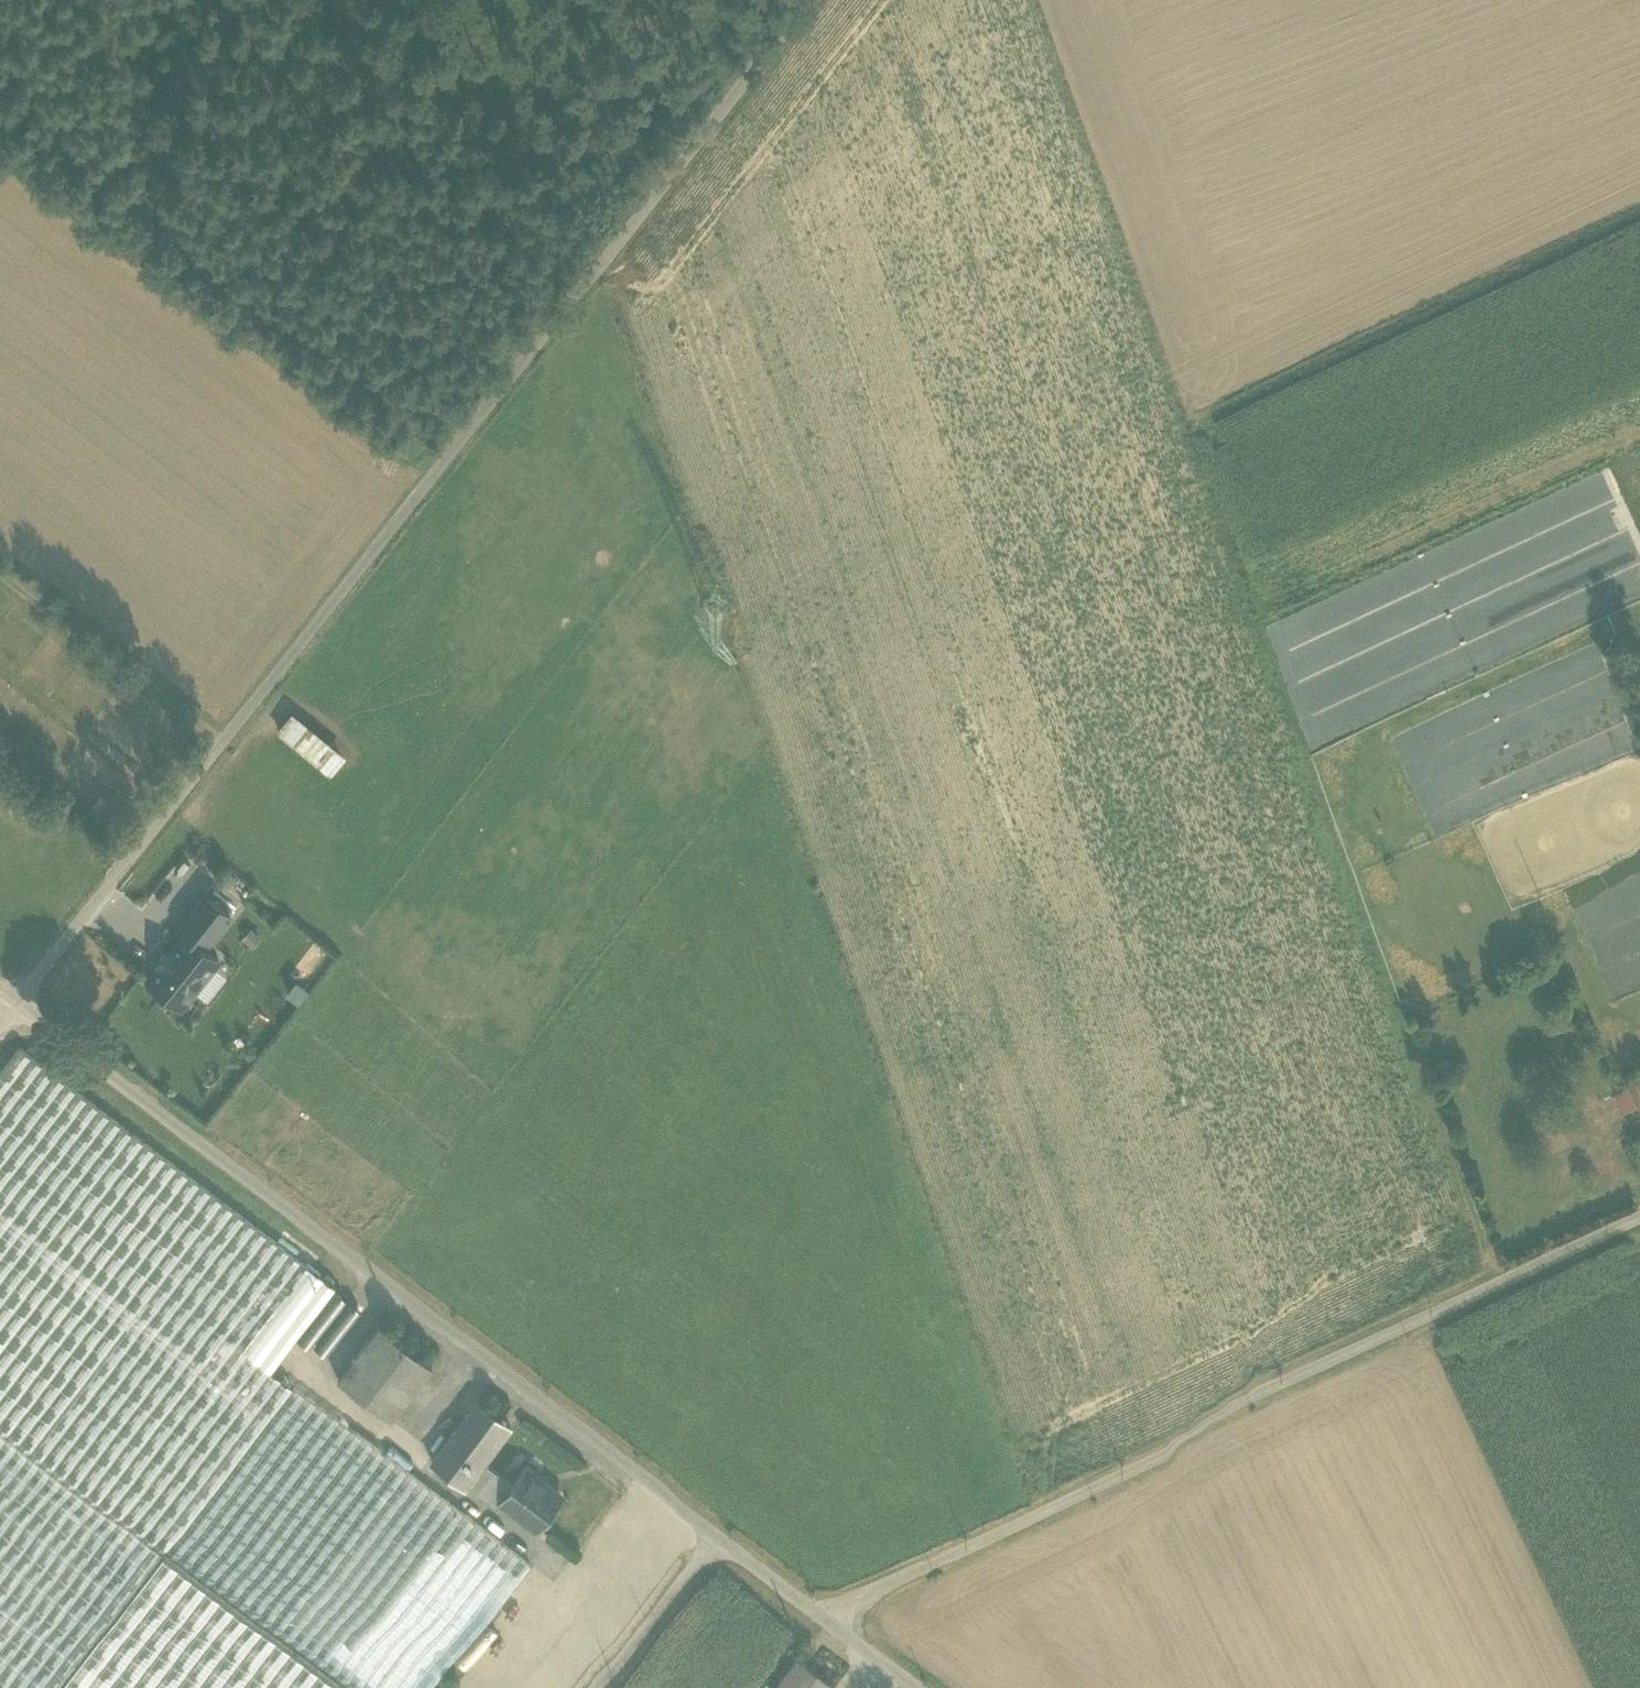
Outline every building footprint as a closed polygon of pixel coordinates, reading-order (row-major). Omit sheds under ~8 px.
[(296,696),(280,717),(336,757),(352,736),(296,696)] [(1575,877),(1635,1011),(1639,1009),(1639,848),(1575,877)] [(185,915),(206,932),(234,898),(206,876),(179,910),(185,915)] [(206,932),(185,915),(147,963),(182,991),(220,942),(206,932)] [(20,1031),(0,1057),(0,1687),(51,1687),(166,1537),(293,1371),(249,1337),(270,1310),(293,1327),(336,1271),(20,1031)] [(1620,1091),(1629,1111),(1639,1106),(1639,1081),(1620,1091)] [(432,1352),(379,1311),(338,1364),(391,1405),(432,1352)] [(295,1370),(293,1371),(166,1537),(365,1687),(427,1687),(532,1551),(295,1370)] [(478,1386),(432,1446),(466,1471),(469,1468),(485,1446),(511,1411),(478,1386)] [(436,1414),(419,1436),(429,1444),(446,1422),(436,1414)] [(513,1467),(485,1446),(469,1468),(499,1490),(502,1485),(500,1484),(513,1467)] [(540,1460),(527,1449),(513,1467),(500,1484),(502,1485),(538,1513),(562,1481),(538,1462),(540,1460)] [(166,1537),(51,1687),(365,1687),(166,1537)] [(797,1638),(776,1665),(805,1687),(817,1687),(834,1666),(797,1638)] [(776,1665),(759,1687),(805,1687),(776,1665)]
